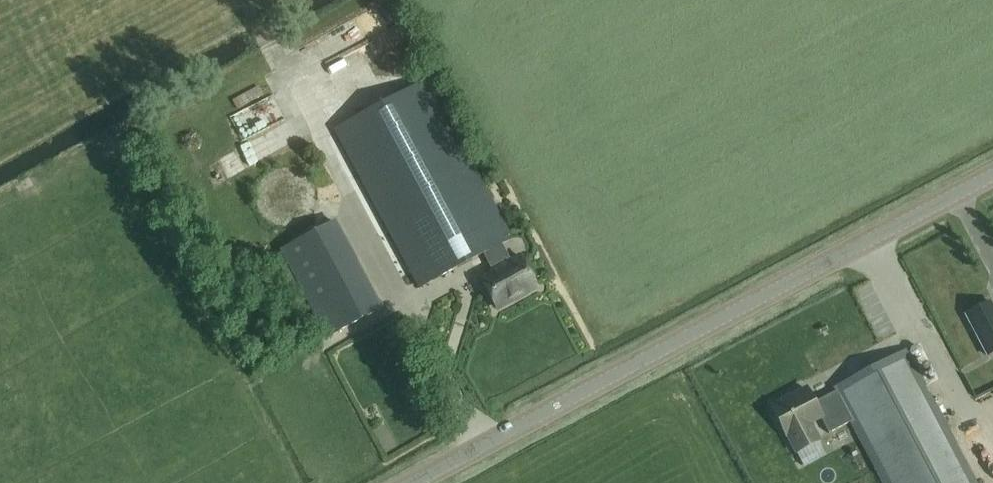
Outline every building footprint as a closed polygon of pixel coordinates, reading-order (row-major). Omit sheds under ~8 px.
[(483,255),(501,245),(512,239),(427,80),(333,129),(418,290),(483,255)] [(334,220),(279,250),(325,339),(381,309),(334,220)] [(501,245),(483,255),(491,271),(509,261),(501,245)] [(509,261),(491,271),(479,277),(496,309),(535,289),(517,257),(509,261)] [(986,356),(992,352),(992,309),(989,302),(964,315),(986,356)] [(811,424),(821,419),(828,433),(849,422),(881,482),(975,482),(906,350),(832,388),(834,392),(813,403),(805,388),(769,407),(785,437),(786,437),(796,455),(821,441),(811,424)]
